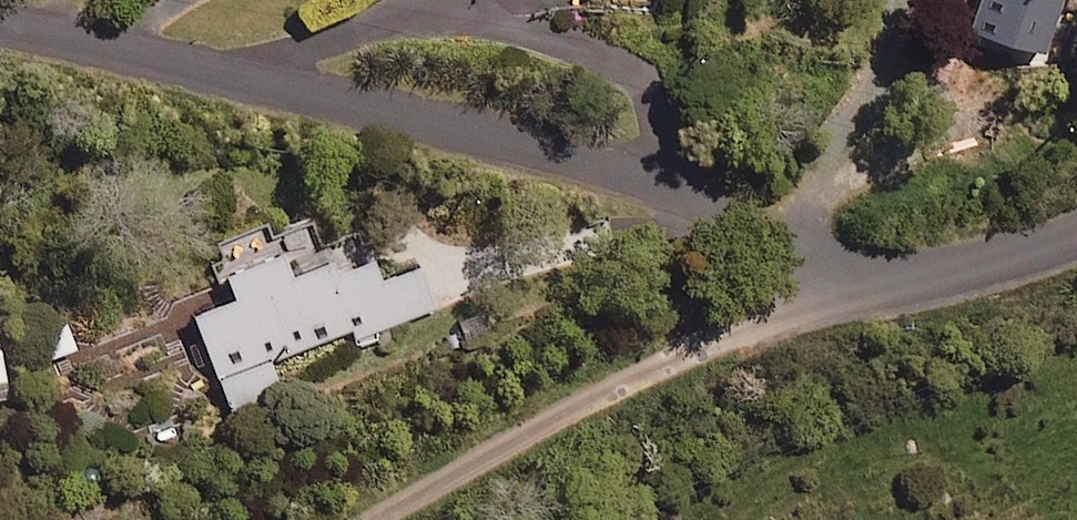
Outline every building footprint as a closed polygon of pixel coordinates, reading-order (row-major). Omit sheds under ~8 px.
[(1038,33),(1030,27),(1051,0),(996,0),(1017,16),(1000,37),(1022,54),(1038,33)] [(286,269),(273,238),(214,263),(229,299),(190,315),(229,407),(276,387),(266,363),(349,328),(354,340),(434,307),(416,265),(380,280),(362,237),(286,269)] [(0,376),(0,423),(10,421),(0,376)]
